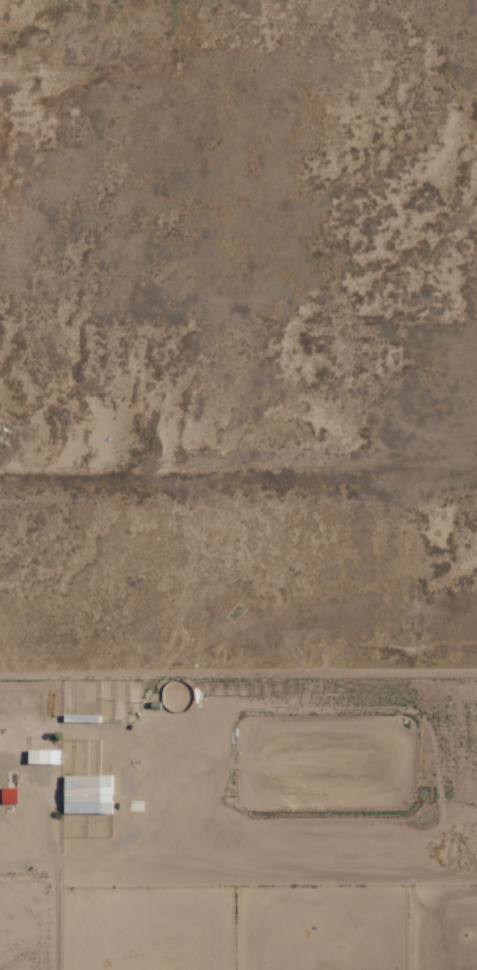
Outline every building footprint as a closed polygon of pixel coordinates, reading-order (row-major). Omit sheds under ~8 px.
[(61,765),(61,751),(29,750),(29,764),(61,765)] [(113,813),(112,777),(64,777),(64,814),(113,813)]
